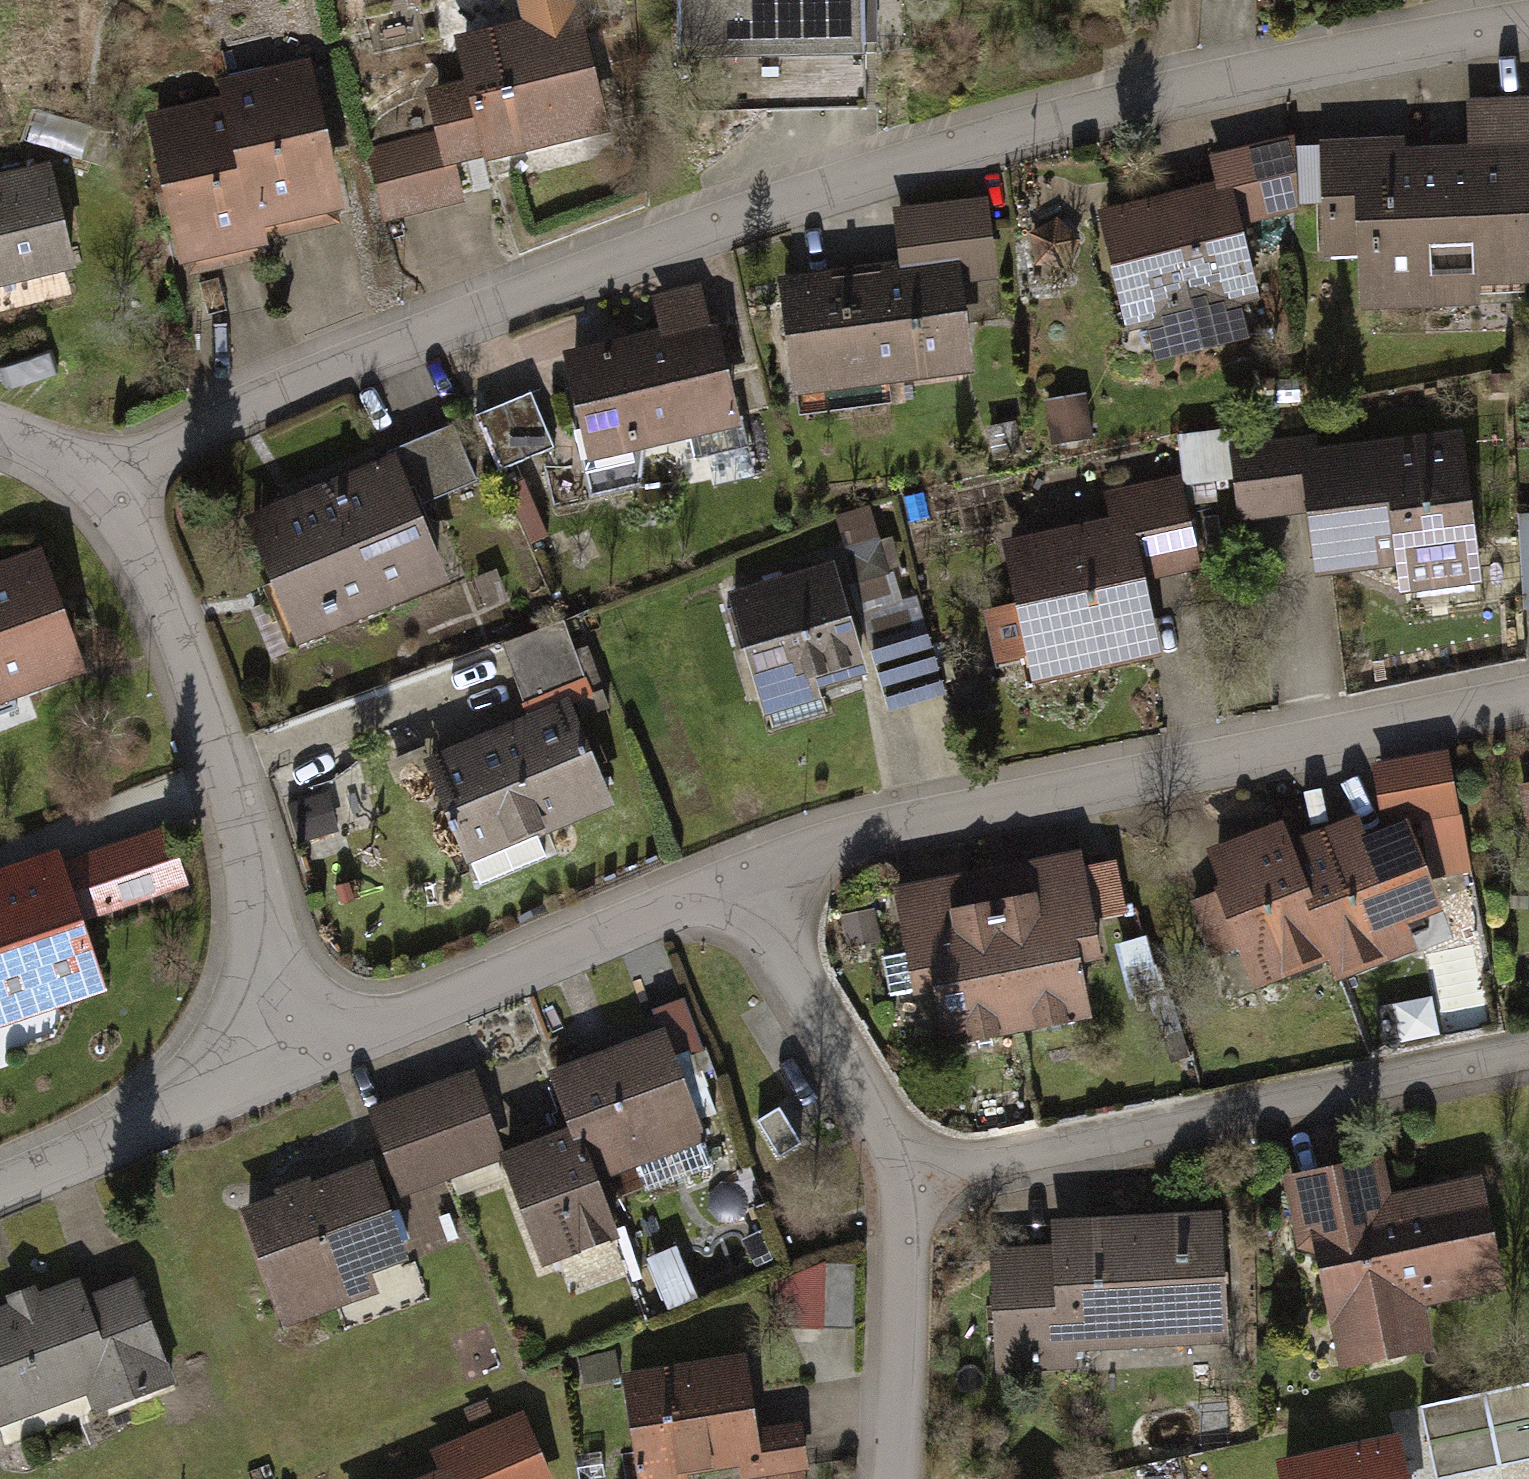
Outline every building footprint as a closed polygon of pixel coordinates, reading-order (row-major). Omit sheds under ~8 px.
[(671,115),(854,110),(851,0),(668,0),(671,115)] [(454,84),(416,94),(426,134),(435,170),(446,168),(474,161),(476,168),(601,137),(570,11),(444,42),(454,84)] [(215,80),(219,94),(257,234),(338,212),(297,58),(215,80)] [(262,251),(257,234),(219,94),(130,118),(172,275),(262,251)] [(1393,142),(1302,147),(1305,210),(1308,262),(1343,260),(1346,319),(1471,312),(1470,292),(1525,289),(1515,98),(1452,101),(1455,147),(1394,150),(1393,142)] [(426,134),(353,151),(372,228),(455,207),(446,168),(435,170),(426,134)] [(1279,139),(1195,159),(1202,187),(1219,183),(1230,227),(1286,213),(1279,139)] [(0,175),(0,287),(68,271),(43,165),(0,175)] [(1224,307),(1248,301),(1230,227),(1219,183),(1202,187),(1082,217),(1110,330),(1130,325),(1140,365),(1233,342),(1224,307)] [(985,294),(974,202),(880,214),(887,272),(946,265),(950,298),(985,294)] [(886,266),(767,280),(782,400),(960,379),(950,298),(946,265),(887,272),(886,266)] [(644,335),(550,356),(557,388),(550,390),(569,473),(730,437),(704,322),(693,325),(685,290),(636,301),(644,335)] [(543,451),(518,394),(462,418),(487,475),(543,451)] [(1301,441),(1217,452),(1226,525),(1298,516),(1307,582),(1382,572),(1387,607),(1470,596),(1449,432),(1303,451),(1301,441)] [(440,433),(384,456),(409,517),(465,494),(440,433)] [(438,587),(409,517),(384,456),(228,520),(283,651),(438,587)] [(1006,605),(970,613),(979,653),(1017,645),(1025,682),(1151,655),(1135,582),(1193,570),(1171,470),(1092,487),(1099,516),(992,539),(1006,605)] [(488,492),(511,546),(534,536),(511,483),(488,492)] [(1512,514),(1518,609),(1528,608),(1528,513),(1512,514)] [(842,548),(850,578),(896,566),(888,536),(842,548)] [(80,677),(31,549),(0,561),(0,707),(80,677)] [(828,559),(719,591),(760,727),(825,708),(819,689),(863,676),(828,559)] [(549,626),(483,651),(528,720),(574,702),(578,698),(549,626)] [(528,720),(426,760),(467,864),(615,806),(574,702),(528,720)] [(1437,754),(1360,769),(1372,832),(1398,822),(1400,828),(1449,819),(1437,754)] [(1506,792),(1518,854),(1528,852),(1528,788),(1506,792)] [(1278,845),(1299,905),(1289,908),(1310,969),(1318,989),(1406,958),(1397,931),(1432,919),(1400,828),(1398,822),(1372,832),(1350,839),(1344,822),(1278,845)] [(1271,826),(1192,853),(1241,993),(1310,969),(1289,908),(1299,905),(1278,845),(1271,826)] [(158,830),(52,865),(73,927),(179,892),(158,830)] [(1084,853),(885,889),(904,994),(924,991),(936,1057),(1088,1030),(1078,973),(1105,968),(1084,853)] [(96,997),(73,927),(52,865),(49,855),(0,872),(0,1029),(96,997)] [(671,1014),(689,1090),(715,1084),(697,1008),(671,1014)] [(540,1076),(561,1135),(565,1147),(575,1144),(590,1186),(697,1148),(657,1034),(540,1076)] [(387,1204),(493,1167),(491,1159),(460,1074),(354,1112),(387,1204)] [(561,1135),(491,1159),(493,1167),(531,1272),(611,1244),(590,1186),(575,1144),(565,1147),(561,1135)] [(1374,1161),(1271,1181),(1286,1255),(1303,1262),(1326,1374),(1416,1356),(1407,1315),(1494,1297),(1470,1178),(1381,1196),(1374,1161)] [(231,1219),(274,1330),(408,1278),(365,1166),(231,1219)] [(1209,1218),(1039,1226),(1040,1251),(978,1254),(984,1382),(1061,1378),(1060,1356),(1216,1349),(1209,1218)] [(779,1280),(779,1328),(845,1330),(847,1265),(816,1263),(779,1280)] [(0,1303),(0,1425),(81,1396),(88,1415),(166,1388),(126,1274),(77,1291),(72,1278),(0,1303)] [(623,1375),(639,1478),(681,1478),(740,1469),(742,1478),(765,1478),(812,1472),(805,1426),(764,1432),(752,1355),(623,1375)] [(1484,1391),(1498,1463),(1528,1456),(1528,1382),(1484,1391)] [(1484,1391),(1420,1404),(1434,1476),(1498,1463),(1484,1391)] [(527,1413),(432,1452),(441,1472),(424,1478),(554,1478),(527,1413)] [(1272,1450),(1279,1478),(1409,1478),(1396,1423),(1272,1450)]
